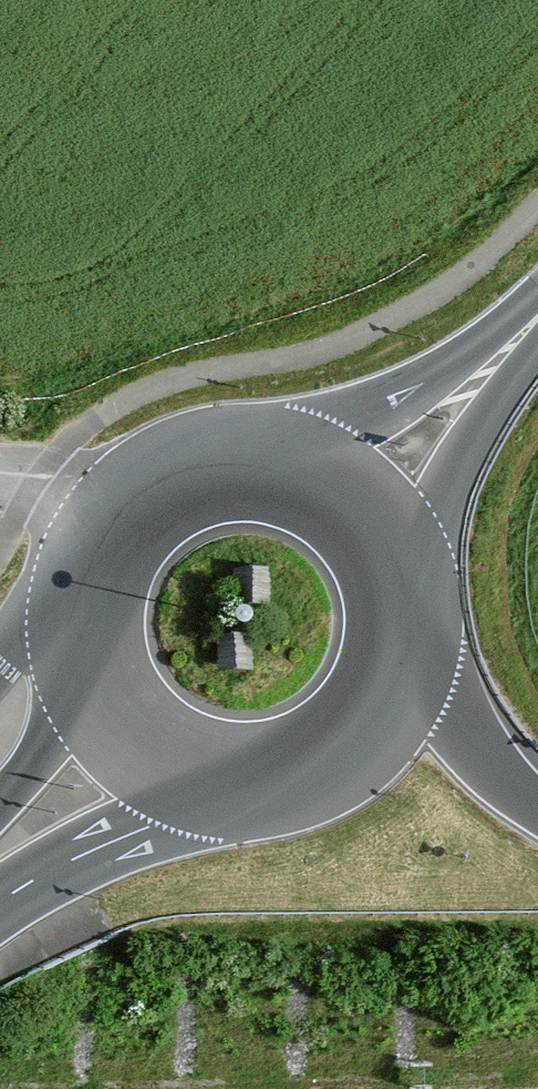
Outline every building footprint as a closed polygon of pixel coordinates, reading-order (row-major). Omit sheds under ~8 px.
[(267,567),(237,568),(238,599),(267,599),(267,567)] [(250,638),(220,639),(221,670),(250,669),(250,638)]
